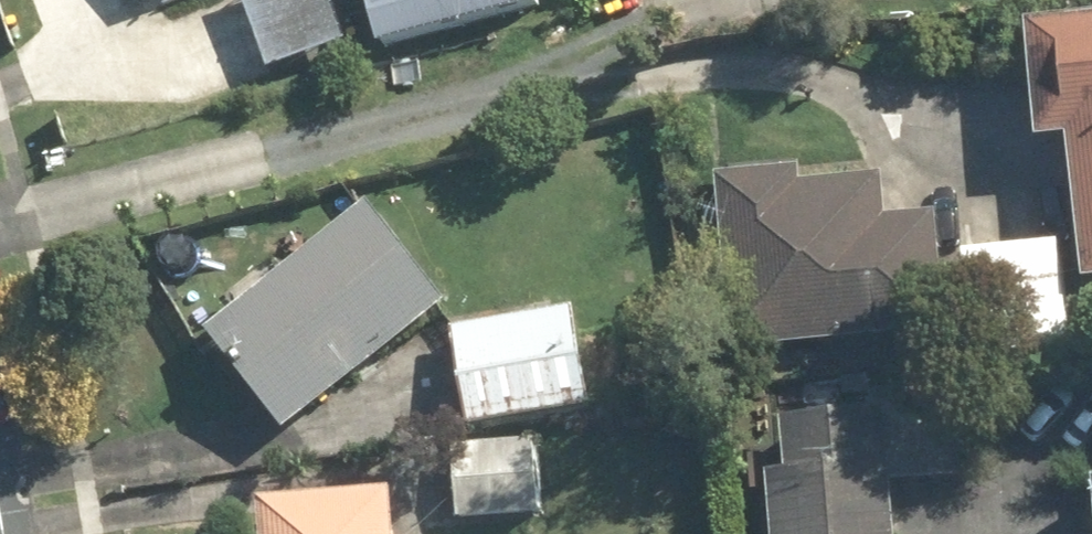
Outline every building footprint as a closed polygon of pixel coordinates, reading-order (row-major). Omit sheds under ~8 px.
[(330,0),(242,0),(266,72),(346,45),(330,0)] [(378,43),(538,0),(366,0),(378,43)] [(1028,24),(1038,142),(1079,139),(1091,285),(1091,18),(1028,24)] [(800,161),(724,167),(737,348),(950,333),(944,256),(941,210),(880,214),(877,180),(802,185),(800,161)] [(291,434),(451,308),(371,207),(211,334),(291,434)] [(1063,248),(944,256),(950,333),(951,350),(1069,342),(1063,248)] [(449,335),(465,431),(588,411),(572,311),(512,321),(508,293),(472,299),(477,330),(449,335)] [(537,512),(537,443),(451,444),(452,513),(537,512)] [(767,480),(771,533),(903,533),(899,487),(898,470),(767,480)] [(398,494),(265,500),(267,533),(400,533),(398,494)]
